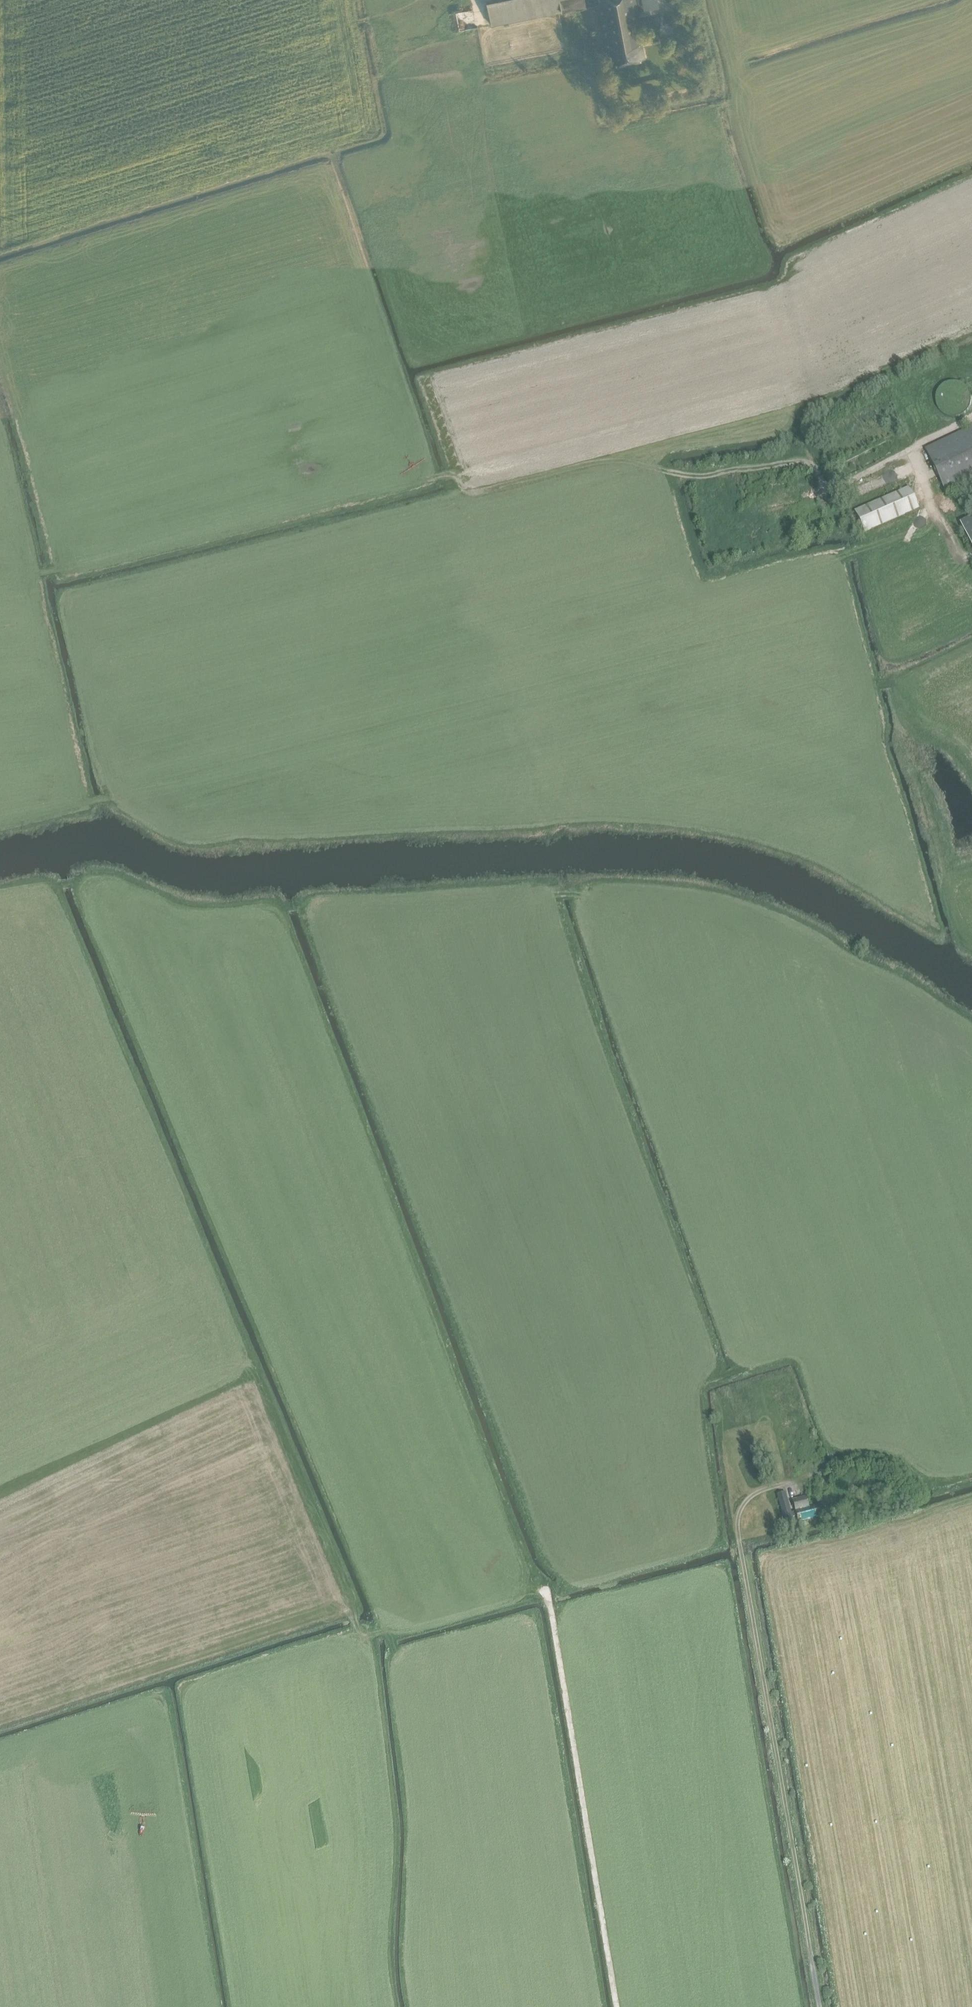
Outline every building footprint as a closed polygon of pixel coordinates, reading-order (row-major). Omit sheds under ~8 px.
[(597,4),(606,50),(608,50),(611,63),(644,57),(641,43),(644,42),(636,0),(487,0),(492,25),(597,4)] [(936,395),(936,400),(936,405),(939,409),(942,413),(946,416),(951,417),(956,417),(961,416),(965,413),(968,409),(970,405),(971,400),(970,395),(968,390),(965,386),(961,384),(956,382),(951,382),(946,384),(942,386),(939,390),(936,395)] [(947,494),(971,482),(971,427),(925,449),(947,494)] [(853,511),(863,533),(918,509),(908,486),(853,511)] [(960,523),(971,548),(971,517),(960,523)] [(792,1500),(795,1511),(791,1513),(785,1492),(776,1494),(785,1523),(793,1520),(792,1517),(796,1516),(798,1521),(825,1514),(823,1504),(809,1508),(806,1496),(792,1500)]
